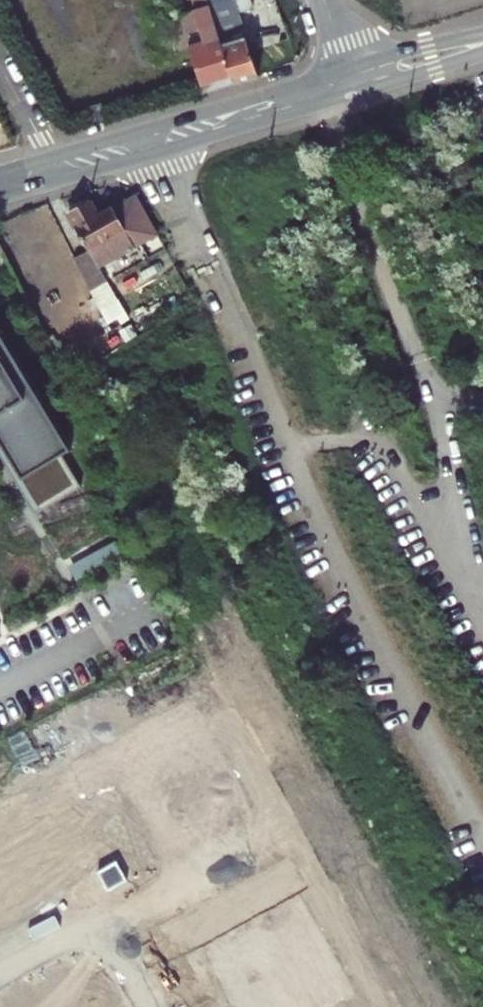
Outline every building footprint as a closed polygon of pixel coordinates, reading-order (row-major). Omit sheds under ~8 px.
[(180,16),(190,47),(204,90),(232,81),(206,0),(191,0),(195,11),(180,16)] [(232,81),(256,74),(252,60),(232,0),(206,0),(232,81)] [(190,47),(180,16),(170,19),(178,50),(190,47)] [(85,200),(64,211),(74,230),(74,234),(78,241),(82,242),(84,247),(70,256),(88,288),(103,280),(94,265),(153,232),(138,205),(133,197),(130,194),(93,215),(85,200)] [(37,515),(83,488),(64,457),(73,451),(0,329),(0,453),(37,515)] [(77,581),(125,557),(117,542),(70,567),(77,581)]
